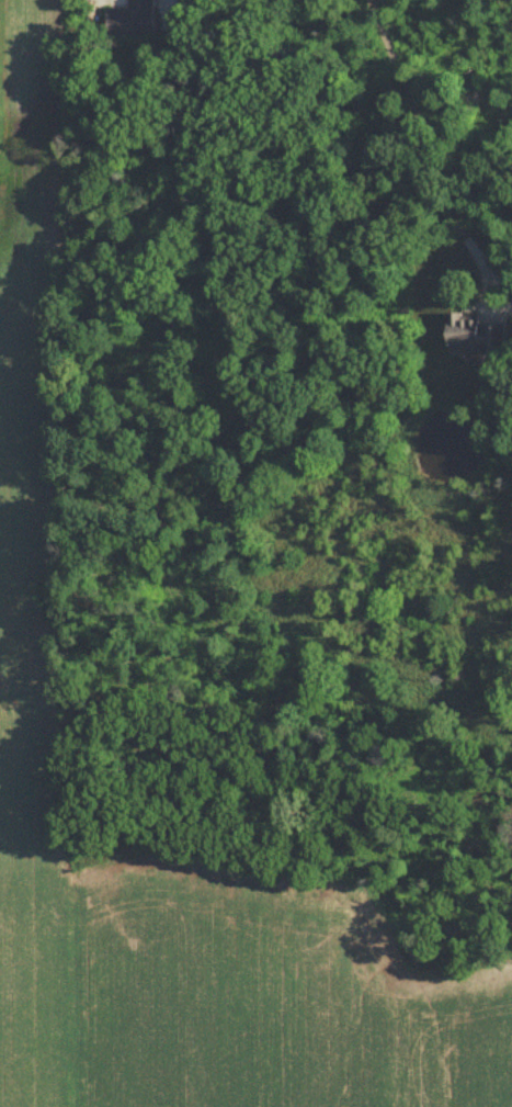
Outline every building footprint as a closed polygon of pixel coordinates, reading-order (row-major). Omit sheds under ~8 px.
[(159,41),(158,0),(132,0),(133,10),(111,11),(113,43),(159,41)] [(452,352),(508,351),(508,327),(484,327),(484,315),(452,315),(452,352)]
